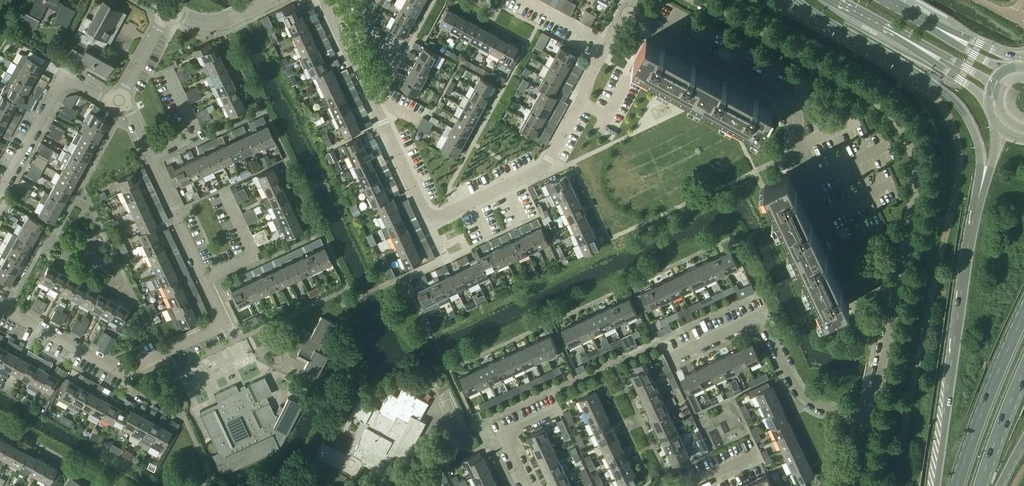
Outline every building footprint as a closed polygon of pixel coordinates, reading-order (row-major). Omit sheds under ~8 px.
[(35,26),(47,5),(57,11),(53,19),(65,26),(74,9),(57,0),(33,0),(35,1),(28,14),(22,10),(18,17),(35,26)] [(88,42),(102,50),(116,24),(119,25),(121,22),(119,21),(123,14),(114,9),(116,5),(108,1),(107,3),(102,0),(84,33),(78,30),(74,37),(87,44),(88,42)] [(416,17),(422,7),(410,0),(405,0),(401,8),(416,17)] [(559,9),(564,0),(558,0),(555,7),(559,9)] [(565,12),(571,2),(568,0),(564,0),(559,9),(565,12)] [(565,12),(570,15),(576,5),(571,2),(565,12)] [(284,15),(288,25),(304,18),(316,12),(314,8),(302,14),(299,7),(295,9),(293,3),(276,11),(279,17),(284,15)] [(395,18),(411,27),(416,17),(401,8),(395,18)] [(440,23),(450,29),(458,14),(448,8),(440,23)] [(579,20),(585,23),(591,13),(585,10),(579,20)] [(369,22),(374,25),(380,14),(375,11),(369,22)] [(585,23),(590,26),(596,15),(591,13),(585,23)] [(450,29),(460,35),(468,19),(458,14),(450,29)] [(288,25),(293,35),(309,28),(304,18),(288,25)] [(390,29),(405,37),(411,27),(395,18),(390,29)] [(460,35),(470,40),(478,25),(468,19),(460,35)] [(470,40),(480,45),(488,30),(478,25),(470,40)] [(293,35),(298,45),(314,38),(309,28),(293,35)] [(480,45),(490,51),(498,36),(488,30),(480,45)] [(490,51),(500,56),(508,41),(498,36),(490,51)] [(298,45),(303,56),(319,48),(314,38),(298,45)] [(634,62),(665,79),(678,56),(646,39),(634,62)] [(99,73),(105,77),(116,58),(102,50),(88,42),(87,44),(82,53),(71,47),(73,44),(66,41),(60,52),(89,68),(88,69),(98,75),(99,73)] [(508,66),(512,68),(522,50),(518,48),(519,47),(508,41),(500,56),(510,62),(508,66)] [(200,54),(205,64),(220,57),(215,46),(212,48),(209,42),(205,44),(193,50),(195,56),(200,54)] [(621,53),(630,57),(636,47),(627,42),(621,53)] [(418,56),(433,65),(439,54),(424,46),(418,56)] [(555,57),(570,65),(575,55),(560,46),(555,57)] [(303,56),(308,66),(323,59),(319,48),(303,56)] [(23,53),(17,64),(36,74),(42,64),(45,58),(30,50),(27,56),(23,53)] [(413,66),(428,75),(433,65),(418,56),(413,66)] [(665,79),(697,96),(709,74),(678,56),(665,79)] [(205,64),(210,74),(225,67),(220,57),(205,64)] [(549,67),(564,75),(570,65),(555,57),(549,67)] [(313,77),(316,75),(328,69),(332,67),(332,68),(340,64),(338,60),(331,63),(330,61),(326,64),(323,59),(308,66),(313,77)] [(574,68),(581,71),(583,67),(576,63),(574,68)] [(17,64),(11,74),(31,84),(36,74),(17,64)] [(175,71),(178,76),(189,71),(186,66),(175,71)] [(407,76),(422,85),(428,75),(413,66),(407,76)] [(210,74),(214,85),(230,77),(225,67),(210,74)] [(316,75),(321,85),(337,78),(332,68),(332,67),(328,69),(316,75)] [(544,77),(559,85),(564,75),(549,67),(544,77)] [(178,76),(180,82),(192,77),(189,71),(178,76)] [(11,74),(6,84),(25,94),(25,95),(29,97),(32,93),(28,90),(31,84),(11,74)] [(697,96),(728,114),(741,91),(709,74),(697,96)] [(402,87),(417,95),(422,85),(407,76),(402,87)] [(214,85),(219,95),(235,88),(230,77),(214,85)] [(475,87),(490,96),(495,85),(480,77),(475,87)] [(538,87),(541,89),(542,89),(553,95),(559,85),(544,77),(538,87)] [(321,85),(326,96),(342,88),(337,78),(321,85)] [(1,94),(5,96),(16,103),(24,107),(26,103),(27,103),(22,100),(25,95),(25,94),(6,84),(1,94)] [(185,92),(188,97),(199,92),(196,86),(185,92)] [(469,97),(484,106),(490,96),(475,87),(469,97)] [(219,95),(224,105),(240,98),(235,88),(219,95)] [(326,96),(331,106),(346,99),(345,95),(342,88),(326,96)] [(345,95),(346,99),(347,99),(358,93),(356,89),(345,95)] [(536,99),(551,107),(557,97),(553,95),(542,89),(541,89),(536,99)] [(728,114),(760,131),(772,108),(741,91),(728,114)] [(188,97),(190,103),(201,97),(199,92),(188,97)] [(0,96),(0,107),(11,113),(16,103),(5,96),(1,94),(0,96)] [(464,107),(479,116),(484,106),(469,97),(464,107)] [(224,105),(229,116),(245,109),(240,98),(224,105)] [(331,106),(336,116),(351,109),(356,107),(354,103),(350,105),(347,99),(346,99),(331,106)] [(531,109),(546,117),(551,107),(536,99),(531,109)] [(62,109),(72,115),(75,110),(65,104),(62,109)] [(5,123),(11,113),(0,107),(0,120),(5,123)] [(195,112),(197,118),(208,113),(206,107),(195,112)] [(458,117),(473,126),(479,116),(464,107),(458,117)] [(59,115),(69,121),(72,115),(62,109),(59,115)] [(336,116),(340,126),(356,119),(351,109),(336,116)] [(525,119),(540,127),(546,117),(531,109),(525,119)] [(87,123),(102,131),(108,121),(93,113),(87,123)] [(197,118),(200,123),(211,118),(208,113),(197,118)] [(420,122),(431,128),(434,123),(423,117),(420,122)] [(453,127),(468,136),(473,126),(458,117),(453,127)] [(340,126),(345,137),(361,130),(359,126),(356,119),(340,126)] [(520,129),(535,137),(540,127),(525,119),(520,129)] [(246,134),(253,150),(264,145),(256,130),(257,130),(252,120),(248,122),(251,128),(250,129),(251,132),(246,134)] [(359,126),(361,130),(373,124),(371,120),(359,126)] [(51,129),(61,135),(64,130),(51,122),(48,128),(51,129)] [(417,128),(428,134),(431,128),(420,122),(417,128)] [(82,133),(97,141),(102,131),(87,123),(82,133)] [(256,130),(264,145),(274,140),(267,125),(257,130),(256,130)] [(773,127),(769,125),(764,133),(769,136),(773,127)] [(447,137),(462,146),(468,136),(453,127),(447,137)] [(48,135),(59,141),(61,135),(51,129),(48,135)] [(76,143),(91,151),(97,141),(82,133),(77,131),(72,141),(76,143)] [(236,139),(243,155),(253,150),(246,134),(236,139)] [(344,144),(349,155),(365,148),(360,137),(344,144)] [(442,148),(457,156),(462,146),(447,137),(442,148)] [(225,144),(233,160),(243,155),(236,139),(225,144)] [(71,153),(86,161),(91,151),(76,143),(71,153)] [(40,149),(51,155),(53,150),(43,144),(40,149)] [(215,149),(222,165),(233,160),(225,144),(215,149)] [(349,155),(354,165),(370,158),(382,153),(380,149),(368,154),(365,148),(349,155)] [(37,155),(48,161),(51,155),(40,149),(37,155)] [(205,154),(212,169),(222,165),(215,149),(205,154)] [(65,163),(80,171),(86,161),(71,153),(65,163)] [(194,159),(202,174),(212,169),(205,154),(194,159)] [(354,165),(359,176),(375,168),(370,158),(354,165)] [(184,163),(191,179),(202,174),(194,159),(184,163)] [(60,173),(75,181),(80,171),(65,163),(60,173)] [(176,175),(181,184),(191,179),(184,163),(173,168),(171,164),(166,166),(171,177),(176,175)] [(29,169),(40,175),(43,170),(32,164),(29,169)] [(257,175),(262,186),(277,178),(272,168),(257,175)] [(359,176),(364,186),(380,179),(375,168),(359,176)] [(26,175),(37,181),(40,175),(29,169),(26,175)] [(117,180),(122,190),(137,183),(132,172),(117,180)] [(54,183),(69,191),(75,181),(60,173),(54,183)] [(556,192),(571,184),(566,174),(551,181),(556,191),(556,192)] [(765,185),(780,218),(803,207),(788,174),(782,177),(765,185)] [(262,186),(267,196),(282,189),(277,178),(262,186)] [(364,186),(369,196),(384,189),(380,179),(364,186)] [(49,193),(64,201),(69,191),(54,183),(49,193)] [(122,190),(126,201),(142,193),(142,194),(154,188),(152,184),(145,188),(144,187),(140,189),(137,183),(122,190)] [(18,189),(29,195),(32,190),(21,184),(18,189)] [(555,205),(561,202),(576,195),(571,184),(556,192),(556,191),(550,194),(555,205)] [(528,187),(533,199),(538,196),(533,185),(528,187)] [(232,193),(235,198),(246,193),(243,187),(232,193)] [(15,195),(26,201),(29,195),(18,189),(15,195)] [(267,196),(271,206),(287,199),(282,189),(267,196)] [(374,207),(377,205),(389,199),(393,197),(393,198),(401,194),(399,190),(388,195),(384,189),(369,196),(374,207)] [(43,203),(58,211),(64,201),(49,193),(43,203)] [(126,201),(131,211),(147,204),(142,194),(142,193),(126,201)] [(235,198),(237,204),(249,198),(246,193),(235,198)] [(561,202),(565,212),(581,205),(576,195),(561,202)] [(377,205),(382,215),(398,208),(393,198),(393,197),(389,199),(377,205)] [(271,206),(276,217),(292,209),(287,199),(271,206)] [(38,214),(53,222),(58,211),(43,203),(38,214)] [(131,211),(136,221),(152,214),(147,204),(131,211)] [(565,212),(570,223),(586,215),(581,205),(565,212)] [(780,218),(795,250),(818,239),(803,207),(780,218)] [(242,213),(245,219),(256,214),(253,208),(242,213)] [(382,215),(387,226),(403,218),(398,208),(382,215)] [(272,219),(277,229),(281,227),(297,220),(292,209),(276,217),(272,219)] [(136,221),(141,232),(153,226),(157,225),(152,214),(136,221)] [(245,219),(247,224),(258,219),(256,214),(245,219)] [(22,225),(37,234),(43,223),(28,215),(22,225)] [(570,223),(575,233),(591,226),(586,215),(570,223)] [(387,226),(392,236),(408,229),(403,218),(387,226)] [(281,227),(286,238),(302,230),(297,220),(281,227)] [(16,235),(32,244),(37,234),(22,225),(16,235)] [(137,233),(142,244),(158,237),(153,226),(141,232),(137,233)] [(575,233),(580,243),(596,236),(591,226),(575,233)] [(531,232),(538,248),(549,243),(542,227),(531,232)] [(252,234),(254,239),(265,234),(263,229),(252,234)] [(392,236),(397,246),(412,239),(408,229),(392,236)] [(521,237),(528,253),(538,248),(531,232),(521,237)] [(7,243),(26,254),(32,244),(16,235),(12,233),(7,243)] [(254,239),(257,245),(268,240),(265,234),(254,239)] [(580,243),(585,254),(601,247),(596,236),(580,243)] [(142,244),(147,254),(163,247),(158,237),(142,244)] [(510,242),(518,258),(528,253),(521,237),(510,242)] [(397,246),(402,257),(417,249),(412,239),(397,246)] [(795,250),(810,283),(834,272),(818,239),(795,250)] [(500,247),(507,262),(518,258),(510,242),(500,247)] [(1,253),(21,264),(26,254),(7,243),(1,253)] [(313,251),(321,267),(331,262),(324,246),(313,251)] [(147,254),(152,264),(167,257),(163,247),(147,254)] [(490,252),(497,267),(507,262),(500,247),(490,252)] [(402,257),(407,267),(422,260),(417,249),(402,257)] [(719,255),(727,272),(738,267),(731,250),(719,255)] [(303,256),(310,272),(321,267),(313,251),(303,256)] [(479,257),(481,260),(487,272),(497,267),(490,252),(479,257)] [(15,274),(21,264),(1,253),(0,255),(0,265),(15,274)] [(708,261),(716,278),(727,272),(719,255),(708,261)] [(293,261),(300,277),(310,272),(303,256),(293,261)] [(172,267),(172,268),(184,262),(182,258),(171,264),(167,257),(152,264),(157,275),(172,267)] [(471,265),(478,281),(489,276),(487,272),(481,260),(471,265)] [(282,266),(290,282),(300,277),(293,261),(282,266)] [(696,266),(704,283),(716,278),(708,261),(696,266)] [(10,284),(15,274),(0,265),(0,266),(0,279),(10,284)] [(39,280),(49,286),(58,271),(47,265),(39,280)] [(460,270),(468,285),(478,281),(471,265),(460,270)] [(272,271),(279,286),(290,282),(282,266),(272,271)] [(685,271),(693,288),(704,283),(696,266),(685,271)] [(161,285),(177,278),(172,268),(172,267),(157,275),(161,285)] [(450,275),(457,290),(468,285),(460,270),(450,275)] [(49,286),(59,291),(68,276),(58,271),(49,286)] [(262,276),(269,291),(279,286),(272,271),(262,276)] [(674,276),(682,293),(693,288),(685,271),(674,276)] [(810,283),(825,315),(849,304),(834,272),(810,283)] [(440,279),(447,295),(457,290),(450,275),(440,279)] [(59,291),(69,297),(78,281),(68,276),(59,291)] [(251,280),(259,296),(269,291),(262,276),(251,280)] [(663,282),(671,299),(682,293),(674,276),(663,282)] [(166,295),(182,288),(177,278),(161,285),(166,295)] [(429,284),(437,300),(439,304),(449,300),(447,295),(440,279),(429,284)] [(241,285),(248,301),(259,296),(251,280),(241,285)] [(69,297),(79,302),(88,287),(78,281),(69,297)] [(652,287),(659,304),(671,299),(663,282),(652,287)] [(733,285),(735,290),(742,287),(739,282),(733,285)] [(439,304),(437,300),(429,284),(419,289),(419,291),(416,293),(425,311),(439,304)] [(233,296),(238,306),(248,301),(241,285),(230,290),(228,286),(223,288),(228,299),(233,296)] [(726,288),(729,294),(735,290),(733,285),(726,288)] [(79,302),(89,308),(98,292),(88,287),(79,302)] [(640,292),(648,309),(659,304),(652,287),(640,292)] [(171,306),(187,298),(182,288),(166,295),(171,306)] [(89,308),(99,313),(108,298),(98,292),(89,308)] [(717,293),(710,296),(713,301),(719,298),(717,293)] [(704,299),(706,304),(713,301),(710,296),(704,299)] [(30,308),(36,311),(41,300),(36,297),(30,308)] [(618,303),(625,320),(637,314),(629,297),(618,303)] [(99,313),(109,318),(118,303),(108,298),(99,313)] [(171,318),(192,309),(187,298),(171,306),(166,308),(171,318)] [(36,311),(41,314),(47,303),(41,300),(36,311)] [(116,328),(121,330),(131,312),(127,310),(128,309),(118,303),(109,318),(117,323),(116,328)] [(606,308),(614,325),(625,320),(618,303),(606,308)] [(690,312),(691,311),(697,309),(694,303),(688,306),(690,312)] [(677,312),(683,324),(694,319),(691,311),(690,312),(688,306),(677,312)] [(50,319),(56,322),(61,311),(56,308),(50,319)] [(595,313),(603,330),(614,325),(606,308),(595,313)] [(171,318),(176,328),(181,326),(181,327),(197,319),(192,309),(171,318)] [(56,322),(61,325),(67,314),(61,311),(56,322)] [(584,319),(592,336),(603,330),(595,313),(584,319)] [(666,317),(668,322),(674,319),(672,314),(666,317)] [(303,369),(317,376),(327,356),(318,351),(322,343),(324,343),(334,323),(321,316),(312,333),(302,328),(288,354),(295,358),(298,353),(308,359),(303,369)] [(659,320),(662,325),(668,322),(666,317),(659,320)] [(70,330),(76,333),(81,322),(76,319),(70,330)] [(573,324),(580,341),(592,336),(584,319),(573,324)] [(76,333),(81,336),(87,325),(81,322),(76,333)] [(561,329),(569,346),(580,341),(573,324),(561,329)] [(90,341),(96,344),(101,333),(96,330),(90,341)] [(638,330),(632,333),(634,338),(640,335),(638,330)] [(96,344),(101,347),(107,336),(101,333),(96,344)] [(625,336),(628,341),(634,338),(632,333),(625,336)] [(538,340),(546,357),(558,351),(550,334),(538,340)] [(628,341),(631,348),(637,345),(634,338),(628,341)] [(7,350),(8,350),(12,341),(8,339),(4,348),(0,346),(0,363),(7,350)] [(527,345),(535,362),(546,357),(538,340),(527,345)] [(616,340),(609,343),(612,348),(618,345),(616,340)] [(603,346),(605,352),(612,348),(609,343),(603,346)] [(741,348),(749,365),(760,360),(752,343),(741,348)] [(9,371),(17,355),(18,355),(22,347),(18,345),(14,353),(8,350),(7,350),(0,363),(0,366),(9,371)] [(516,350),(524,367),(535,362),(527,345),(516,350)] [(729,354),(737,370),(749,365),(741,348),(729,354)] [(505,356),(513,373),(524,367),(516,350),(505,356)] [(587,354),(589,359),(596,356),(593,351),(587,354)] [(658,355),(666,372),(671,370),(663,353),(658,355)] [(580,357),(583,362),(589,359),(587,354),(580,357)] [(718,359),(726,376),(737,370),(729,354),(718,359)] [(9,371),(19,376),(27,361),(18,355),(17,355),(9,371)] [(37,366),(38,366),(42,358),(38,356),(34,364),(27,361),(19,376),(29,381),(37,366)] [(494,361),(501,378),(513,373),(505,356),(494,361)] [(630,375),(636,386),(653,378),(647,367),(652,365),(650,359),(633,367),(636,372),(630,375)] [(707,364),(715,381),(726,376),(718,359),(707,364)] [(47,372),(48,372),(52,363),(48,361),(44,370),(38,366),(37,366),(29,381),(27,384),(37,390),(39,387),(47,372)] [(482,366),(490,383),(501,378),(494,361),(482,366)] [(696,369),(704,386),(715,381),(707,364),(696,369)] [(46,397),(50,399),(66,371),(57,365),(52,374),(48,372),(47,372),(39,387),(44,390),(43,392),(43,394),(45,396),(47,397),(46,397)] [(471,371),(479,388),(490,383),(482,366),(471,371)] [(553,370),(555,375),(561,372),(559,367),(553,370)] [(680,380),(688,398),(694,395),(692,392),(704,386),(696,369),(684,375),(686,378),(680,380)] [(546,373),(549,378),(555,375),(553,370),(546,373)] [(666,372),(669,379),(674,376),(671,370),(666,372)] [(460,377),(468,394),(479,388),(471,371),(460,377)] [(755,378),(757,383),(769,378),(766,373),(755,378)] [(213,405),(199,411),(201,414),(200,415),(201,415),(211,437),(210,437),(211,438),(211,437),(218,452),(212,455),(220,474),(230,469),(231,471),(232,471),(232,470),(278,448),(279,449),(278,447),(280,446),(286,434),(287,435),(288,434),(287,434),(301,405),(302,405),(287,397),(283,407),(280,405),(275,415),(273,414),(268,403),(269,403),(266,395),(271,393),(263,377),(264,377),(264,376),(247,384),(248,387),(246,388),(245,386),(240,388),(241,390),(239,392),(235,384),(214,394),(219,405),(214,407),(213,405)] [(537,377),(530,380),(533,385),(539,382),(537,377)] [(636,386),(641,398),(658,390),(653,378),(636,386)] [(748,381),(751,386),(757,383),(755,378),(748,381)] [(68,404),(70,400),(78,385),(68,379),(57,399),(68,404)] [(524,383),(526,388),(533,385),(530,380),(524,383)] [(756,395),(760,405),(777,397),(772,385),(770,386),(768,381),(747,391),(750,398),(756,395)] [(80,406),(90,411),(98,396),(99,396),(104,387),(100,384),(95,394),(88,390),(80,406)] [(351,413),(351,414),(369,423),(352,455),(360,460),(359,460),(360,461),(361,460),(376,468),(373,474),(388,482),(388,481),(395,468),(396,468),(391,465),(394,459),(403,464),(404,463),(403,463),(425,422),(425,423),(426,422),(419,419),(428,403),(415,396),(418,391),(404,384),(397,396),(389,392),(388,392),(389,392),(379,409),(377,408),(377,409),(358,399),(358,400),(359,400),(352,413),(351,413)] [(70,400),(80,406),(88,390),(78,385),(70,400)] [(673,388),(676,395),(681,392),(678,386),(673,388)] [(739,386),(732,389),(735,394),(741,391),(739,386)] [(514,388),(508,391),(510,396),(517,393),(514,388)] [(726,392),(728,397),(735,394),(732,389),(726,392)] [(641,398),(646,409),(663,401),(658,390),(641,398)] [(501,394),(504,399),(510,396),(508,391),(501,394)] [(579,399),(584,410),(601,402),(596,391),(579,399)] [(676,395),(679,401),(684,399),(681,392),(676,395)] [(100,417),(110,422),(118,407),(119,407),(124,397),(120,395),(117,400),(115,400),(111,398),(109,401),(100,417)] [(90,411),(100,417),(109,401),(99,396),(98,396),(90,411)] [(710,399),(712,404),(719,401),(716,396),(710,399)] [(760,405),(766,416),(783,408),(777,397),(760,405)] [(485,401),(488,406),(494,403),(492,398),(485,401)] [(119,429),(120,429),(122,424),(128,412),(130,409),(131,409),(134,403),(130,401),(125,410),(119,407),(118,407),(110,422),(120,427),(119,429)] [(479,404),(481,410),(488,406),(485,401),(479,404)] [(646,409),(652,420),(669,412),(663,401),(646,409)] [(584,410),(590,422),(606,414),(601,402),(584,410)] [(120,429),(130,434),(141,414),(145,406),(142,403),(137,412),(131,409),(130,409),(128,412),(122,424),(120,429)] [(739,407),(742,413),(748,411),(745,404),(739,407)] [(684,411),(687,417),(692,415),(689,408),(684,411)] [(766,416),(771,427),(788,419),(783,408),(766,416)] [(130,434),(140,440),(151,420),(155,411),(152,409),(147,418),(141,414),(130,434)] [(563,412),(566,419),(571,416),(568,410),(563,412)] [(742,413),(745,420),(751,417),(748,411),(742,413)] [(652,420),(657,431),(674,423),(669,412),(652,420)] [(590,422),(595,433),(612,425),(606,414),(590,422)] [(687,417),(690,424),(695,421),(692,415),(687,417)] [(566,419),(569,425),(575,423),(571,416),(566,419)] [(556,422),(562,433),(567,431),(562,419),(556,422)] [(771,427),(776,438),(793,430),(788,419),(771,427)] [(140,440),(150,445),(161,425),(151,420),(140,440)] [(657,431),(662,442),(679,434),(674,423),(657,431)] [(150,445),(160,451),(171,431),(161,425),(150,445)] [(595,433),(600,444),(617,436),(612,425),(595,433)] [(750,429),(753,436),(758,433),(755,427),(750,429)] [(527,435),(532,447),(549,439),(544,428),(527,435)] [(776,438),(782,449),(798,442),(793,430),(776,438)] [(562,433),(565,439),(570,437),(567,431),(562,433)] [(694,433),(697,440),(702,437),(699,431),(694,433)] [(574,435),(577,441),(582,439),(579,432),(574,435)] [(753,436),(756,442),(761,440),(758,433),(753,436)] [(662,442),(667,454),(684,446),(679,434),(662,442)] [(600,444),(605,455),(622,447),(617,436),(600,444)] [(697,440),(702,451),(708,449),(702,437),(697,440)] [(532,447),(537,458),(554,450),(549,439),(532,447)] [(577,441),(580,448),(585,445),(582,439),(577,441)] [(8,461),(16,446),(6,441),(0,452),(0,457),(8,461)] [(782,449),(787,461),(804,453),(798,442),(782,449)] [(8,461),(18,467),(26,451),(16,446),(8,461)] [(667,454),(673,465),(690,457),(684,446),(667,454)] [(569,449),(572,456),(578,453),(575,447),(569,449)] [(605,455),(611,467),(628,459),(622,447),(605,455)] [(760,452),(763,458),(769,456),(766,449),(760,452)] [(537,458),(543,469),(560,461),(554,450),(537,458)] [(18,467),(28,472),(36,457),(26,451),(18,467)] [(467,464),(472,475),(489,467),(483,456),(482,457),(479,451),(462,460),(464,465),(467,464)] [(572,456),(576,462),(581,460),(578,453),(572,456)] [(787,461),(792,472),(809,464),(804,453),(787,461)] [(584,457),(587,464),(593,461),(590,455),(584,457)] [(763,458),(766,464),(772,462),(769,456),(763,458)] [(28,472),(38,478),(46,462),(36,457),(28,472)] [(611,467),(616,478),(633,470),(628,459),(611,467)] [(543,469),(548,481),(565,473),(560,461),(543,469)] [(587,464),(590,470),(596,468),(593,461),(587,464)] [(46,485),(54,485),(61,472),(56,469),(57,468),(46,462),(38,478),(45,482),(44,485),(46,485)] [(792,472),(798,483),(814,476),(809,464),(792,472)] [(477,485),(478,485),(494,479),(489,467),(472,475),(477,485)] [(580,472),(583,478),(588,476),(585,469),(580,472)] [(620,485),(628,485),(638,481),(633,470),(616,478),(620,485)] [(771,474),(774,481),(779,478),(776,472),(771,474)] [(550,485),(566,485),(570,484),(565,473),(548,481),(550,485)] [(440,477),(443,483),(448,481),(445,474),(440,477)] [(451,477),(454,484),(459,481),(456,475),(451,477)] [(758,480),(761,485),(772,485),(767,475),(758,480)] [(583,478),(586,484),(591,482),(588,476),(583,478)] [(71,477),(66,485),(87,485),(71,477)] [(598,485),(603,484),(600,477),(595,480),(598,485)]
